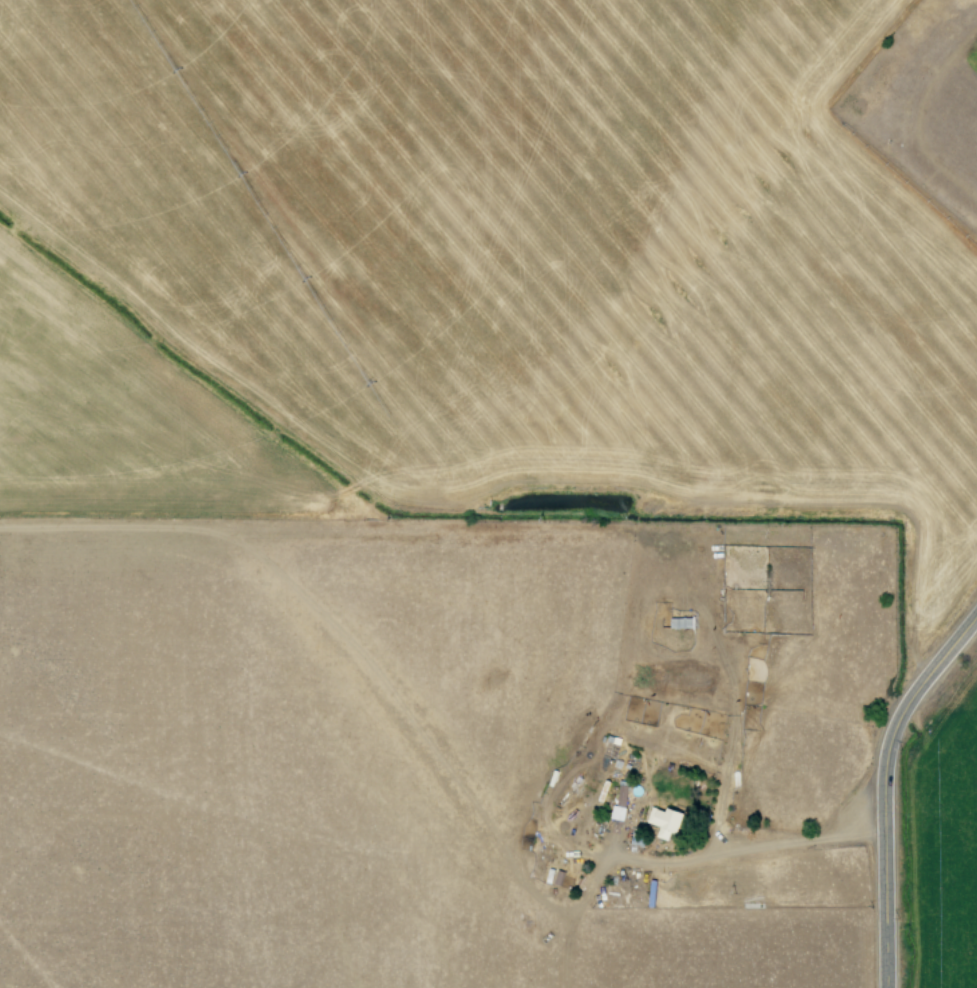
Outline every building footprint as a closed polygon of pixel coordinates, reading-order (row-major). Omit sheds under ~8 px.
[(667,619),(668,629),(691,628),(691,618),(667,619)] [(608,819),(620,821),(627,787),(618,785),(614,807),(610,806),(608,819)] [(643,822),(657,828),(653,836),(668,843),(680,816),(662,808),(660,812),(650,808),(643,822)]
